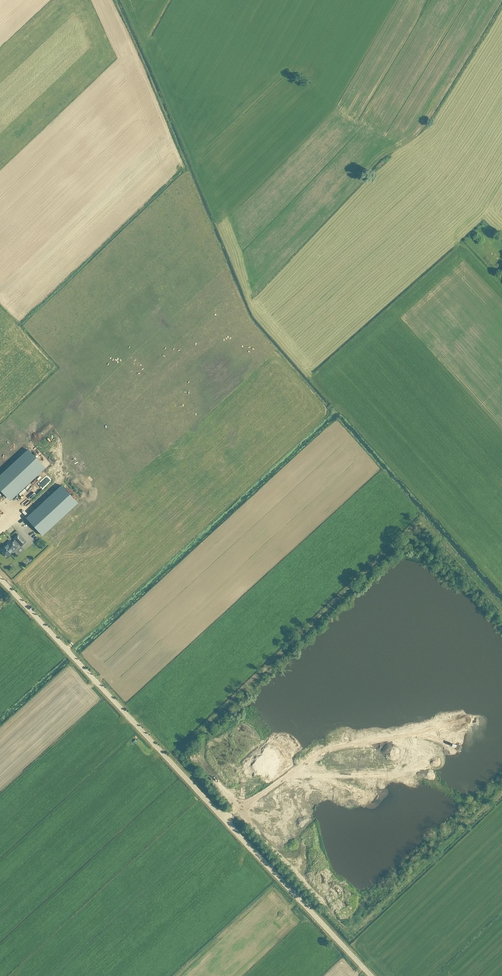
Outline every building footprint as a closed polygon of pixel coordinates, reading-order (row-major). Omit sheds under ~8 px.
[(0,475),(0,489),(10,499),(46,466),(29,448),(0,475)] [(61,485),(26,518),(42,535),(77,502),(61,485)] [(10,540),(1,549),(7,556),(17,547),(16,547),(19,544),(21,546),(25,542),(18,534),(14,538),(11,541),(10,540)] [(260,744),(248,751),(251,756),(262,749),(260,744)]
